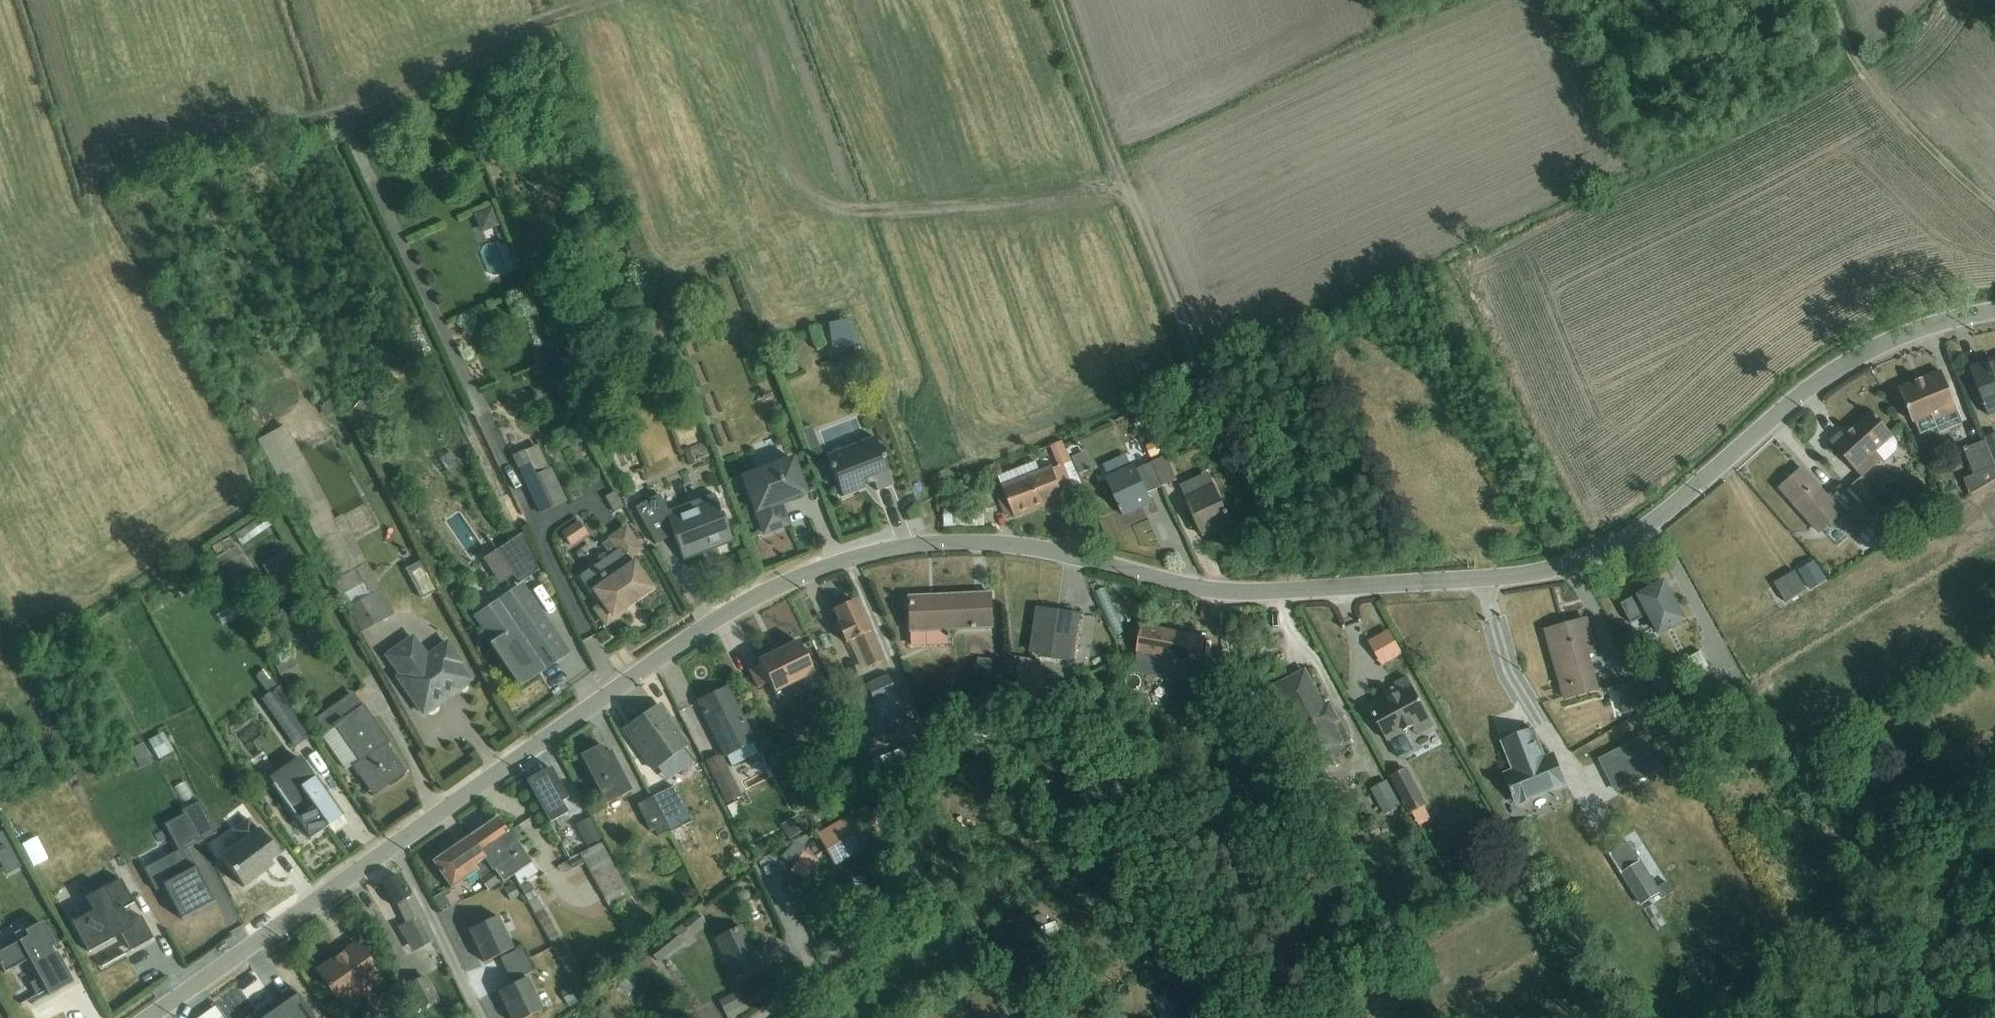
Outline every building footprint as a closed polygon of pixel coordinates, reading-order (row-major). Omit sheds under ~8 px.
[(499,227),(492,208),(473,216),(480,235),(499,227)] [(844,329),(843,320),(834,322),(834,323),(827,327),(831,354),(849,351),(846,329),(844,329)] [(554,345),(567,380),(580,375),(566,341),(554,345)] [(1994,415),(1994,366),(1990,368),(1988,362),(1970,369),(1988,418),(1994,415)] [(1914,425),(1916,424),(1921,436),(1937,429),(1940,435),(1962,425),(1956,414),(1958,413),(1942,373),(1900,390),(1914,425)] [(283,414),(276,394),(246,404),(253,424),(283,414)] [(336,398),(320,406),(326,419),(343,411),(336,398)] [(363,399),(350,416),(359,424),(372,407),(363,399)] [(1882,461),(1885,463),(1896,453),(1897,451),(1897,449),(1897,446),(1897,443),(1896,442),(1895,440),(1872,414),(1845,438),(1841,434),(1830,444),(1862,479),(1882,461)] [(1984,438),(1986,442),(1994,466),(1994,434),(1984,438)] [(1063,461),(1075,455),(1066,436),(1053,442),(1063,461)] [(875,437),(826,456),(842,498),(865,489),(865,487),(874,484),(877,492),(893,486),(875,437)] [(1151,459),(1162,454),(1157,442),(1145,447),(1151,459)] [(1994,481),(1994,466),(1986,442),(1963,451),(1974,476),(1963,480),(1969,496),(1994,481)] [(549,469),(538,445),(524,452),(524,451),(511,457),(539,516),(567,503),(551,468),(549,469)] [(1085,452),(1072,458),(1080,474),(1093,468),(1085,452)] [(1127,454),(1104,465),(1109,476),(1105,478),(1123,517),(1141,509),(1142,506),(1150,502),(1151,504),(1152,504),(1148,494),(1162,487),(1151,464),(1137,470),(1135,464),(1132,466),(1127,454)] [(791,457),(741,476),(764,535),(788,525),(780,504),(806,494),(791,457)] [(1151,464),(1162,487),(1177,480),(1166,457),(1151,464)] [(394,614),(342,516),(334,520),(301,460),(280,472),(312,532),(310,533),(349,607),(347,608),(361,633),(394,614)] [(1068,508),(1064,497),(1074,493),(1064,466),(1053,470),(1052,467),(1040,472),(1036,463),(1017,470),(1018,473),(1000,480),(1004,491),(1013,514),(1014,517),(1051,502),(1055,513),(1068,508)] [(1859,505),(1841,485),(1827,498),(1802,470),(1781,489),(1822,535),(1841,516),(1859,537),(1860,536),(1874,552),(1886,540),(1880,534),(1883,531),(1874,522),(1859,505)] [(1209,473),(1180,486),(1185,497),(1214,484),(1209,473)] [(1232,524),(1214,484),(1185,497),(1203,537),(1204,536),(1203,534),(1211,530),(1214,531),(1232,524)] [(1005,518),(1013,514),(1004,491),(996,494),(1005,518)] [(623,508),(614,492),(605,498),(614,514),(623,508)] [(1073,521),(1086,515),(1077,492),(1074,493),(1064,497),(1068,508),(1073,521)] [(733,544),(714,494),(668,512),(659,494),(635,508),(656,545),(673,535),(684,562),(685,562),(684,560),(731,542),(732,544),(733,544)] [(1859,505),(1874,522),(1886,513),(1871,495),(1859,505)] [(984,510),(944,511),(945,527),(985,525),(984,510)] [(582,515),(554,528),(562,546),(590,534),(582,515)] [(263,516),(235,535),(242,546),(271,527),(263,516)] [(579,576),(592,594),(593,594),(600,604),(594,608),(606,625),(624,613),(622,610),(651,590),(632,562),(630,563),(629,561),(644,550),(626,525),(606,539),(608,541),(602,545),(609,556),(579,576)] [(538,571),(521,535),(496,551),(519,584),(538,571)] [(262,565),(275,588),(299,573),(286,551),(262,565)] [(420,562),(406,570),(422,599),(436,592),(420,562)] [(1796,571),(1775,584),(1787,604),(1827,582),(1815,563),(1797,574),(1796,571)] [(1631,624),(1647,616),(1659,637),(1685,622),(1663,582),(1621,605),(1631,624)] [(472,617),(491,644),(489,645),(518,687),(552,664),(548,659),(562,649),(519,586),(472,617)] [(910,646),(951,644),(950,632),(993,629),(992,594),(908,598),(910,646)] [(834,611),(840,624),(837,625),(845,645),(849,644),(861,671),(881,662),(854,602),(834,611)] [(1039,655),(1039,658),(1073,663),(1080,616),(1038,609),(1031,654),(1039,655)] [(1600,691),(1591,656),(1596,655),(1587,622),(1570,627),(1570,629),(1565,631),(1564,626),(1546,631),(1565,701),(1600,691)] [(1143,628),(1135,672),(1195,684),(1203,639),(1143,628)] [(383,656),(397,676),(396,677),(423,715),(470,681),(460,666),(464,663),(448,640),(427,654),(413,635),(383,656)] [(760,665),(748,670),(757,689),(768,684),(777,702),(792,694),(788,688),(814,675),(797,642),(758,661),(760,665)] [(284,683),(302,675),(294,658),(276,667),(284,683)] [(992,677),(993,660),(978,658),(976,676),(992,677)] [(1040,661),(1017,658),(1021,692),(1030,705),(1061,689),(1054,675),(1047,679),(1040,661)] [(1293,678),(1276,687),(1314,759),(1345,743),(1335,724),(1340,721),(1331,701),(1322,705),(1314,690),(1317,689),(1306,668),(1292,676),(1293,678)] [(266,671),(256,677),(268,695),(261,700),(295,748),(309,738),(280,687),(278,688),(266,671)] [(902,721),(905,716),(888,676),(866,686),(853,692),(863,716),(872,735),(902,721)] [(1388,743),(1405,734),(1404,732),(1413,727),(1418,736),(1434,728),(1408,679),(1395,686),(1399,694),(1370,710),(1388,743)] [(1650,696),(1641,680),(1616,687),(1624,715),(1639,711),(1636,701),(1650,696)] [(727,689),(698,703),(725,758),(727,757),(732,767),(758,754),(753,744),(756,742),(755,739),(753,740),(727,689)] [(385,746),(390,743),(363,705),(361,706),(352,693),(316,719),(326,734),(322,737),(345,771),(352,767),(370,792),(386,780),(389,785),(404,775),(405,776),(407,774),(385,746)] [(658,707),(627,728),(669,787),(673,786),(666,776),(690,760),(684,751),(687,749),(658,707)] [(1503,773),(1517,807),(1568,786),(1554,753),(1546,756),(1534,727),(1500,742),(1512,770),(1503,773)] [(1601,755),(1620,793),(1667,770),(1648,732),(1601,755)] [(877,759),(887,780),(912,771),(907,758),(921,752),(918,743),(877,759)] [(141,745),(130,751),(140,770),(152,764),(141,745)] [(580,757),(605,806),(631,792),(614,759),(608,763),(599,747),(580,757)] [(705,762),(726,804),(741,796),(720,754),(705,762)] [(296,759),(272,776),(315,835),(328,826),(329,827),(343,817),(337,809),(334,812),(296,759)] [(887,780),(877,759),(872,761),(884,788),(889,785),(887,780)] [(550,768),(526,781),(550,823),(567,814),(561,803),(567,799),(550,768)] [(1390,778),(1411,815),(1414,813),(1418,820),(1428,815),(1424,808),(1427,806),(1407,769),(1390,778)] [(1391,815),(1401,810),(1400,807),(1401,807),(1387,781),(1371,790),(1384,815),(1389,812),(1391,815)] [(673,786),(651,798),(668,831),(669,834),(692,821),(673,786)] [(668,831),(651,798),(637,805),(649,831),(653,829),(657,836),(668,831)] [(734,822),(744,816),(737,802),(726,807),(734,822)] [(185,815),(199,843),(216,834),(199,803),(183,811),(185,815)] [(199,843),(185,815),(165,825),(179,852),(144,870),(155,892),(163,887),(181,921),(215,903),(187,850),(199,843)] [(799,815),(780,825),(789,840),(807,830),(799,815)] [(851,815),(816,835),(833,865),(868,845),(851,815)] [(507,833),(497,819),(469,838),(505,890),(511,886),(513,889),(520,885),(519,886),(537,874),(530,864),(531,864),(516,843),(518,841),(511,831),(507,833)] [(589,819),(575,826),(585,847),(600,839),(589,819)] [(1376,835),(1387,856),(1396,851),(1384,830),(1376,835)] [(218,848),(225,858),(221,860),(241,890),(242,889),(241,888),(262,874),(264,877),(280,866),(260,835),(247,843),(240,832),(218,848)] [(505,890),(469,838),(433,863),(451,889),(466,879),(470,885),(480,879),(488,892),(490,891),(492,896),(505,890)] [(793,867),(802,852),(804,849),(793,843),(780,858),(793,867)] [(651,935),(602,844),(592,848),(579,854),(580,855),(568,862),(573,871),(585,864),(611,910),(614,908),(633,944),(651,935)] [(158,847),(143,853),(147,864),(162,858),(158,847)] [(802,852),(793,867),(790,872),(805,881),(817,861),(802,852)] [(1660,894),(1641,861),(1622,872),(1642,906),(1660,894)] [(422,915),(412,895),(409,896),(396,876),(380,886),(393,907),(396,906),(405,924),(412,921),(416,930),(417,930),(425,945),(434,941),(422,915)] [(94,912),(73,923),(89,953),(122,935),(131,952),(153,940),(141,918),(130,924),(123,911),(134,904),(120,880),(87,898),(94,912)] [(529,882),(520,887),(530,908),(532,907),(578,992),(588,986),(539,896),(537,897),(529,882)] [(442,893),(432,899),(439,912),(450,905),(442,893)] [(1666,925),(1654,905),(1644,910),(1657,931),(1666,925)] [(697,913),(683,924),(691,934),(705,923),(697,913)] [(498,917),(468,931),(484,963),(513,949),(498,917)] [(54,954),(51,949),(55,946),(42,923),(34,927),(33,925),(14,935),(19,943),(0,953),(0,966),(4,974),(29,960),(39,979),(30,984),(37,997),(46,992),(49,997),(73,984),(56,953),(54,954)] [(657,951),(651,956),(657,963),(683,942),(684,943),(690,939),(688,937),(690,936),(681,925),(654,947),(657,951)] [(715,940),(736,982),(761,970),(741,928),(715,940)] [(317,972),(344,1011),(385,985),(356,944),(317,972)] [(522,948),(501,958),(506,971),(528,960),(522,948)] [(1170,954),(1155,962),(1162,972),(1175,965),(1170,954)] [(528,960),(506,971),(512,982),(533,971),(528,960)] [(636,979),(627,974),(617,987),(629,993),(636,979)] [(427,977),(408,987),(419,1008),(438,999),(427,977)] [(498,992),(510,1017),(527,1017),(543,1011),(527,978),(498,992)] [(1187,985),(1166,994),(1178,1017),(1203,1017),(1187,985)] [(569,987),(561,992),(569,1008),(578,1004),(569,987)] [(718,1001),(725,1015),(747,1004),(741,990),(718,1001)] [(718,1001),(709,1006),(716,1017),(718,1017),(725,1015),(718,1001)] [(725,1015),(727,1017),(737,1017),(736,1017),(750,1010),(747,1004),(725,1015)] [(297,1006),(282,1017),(306,1017),(297,1006)] [(199,1017),(222,1017),(215,1007),(199,1017)]
